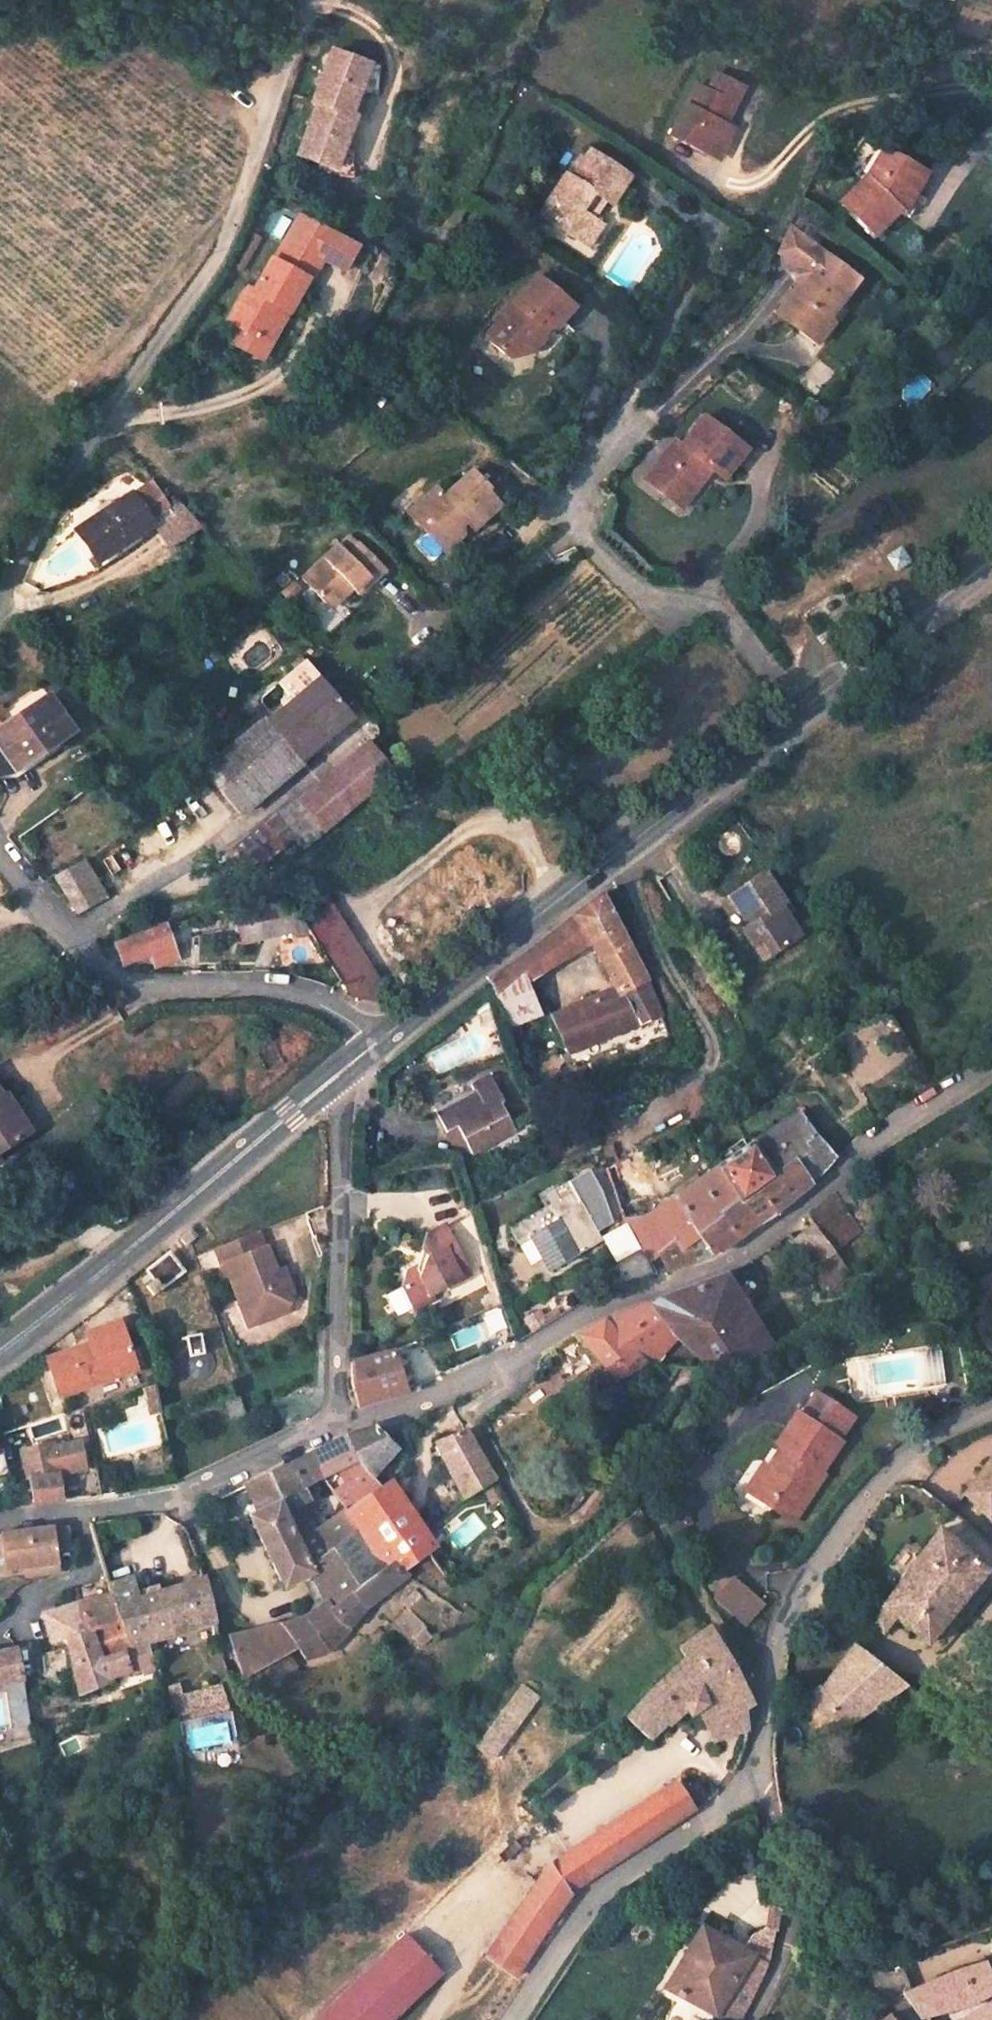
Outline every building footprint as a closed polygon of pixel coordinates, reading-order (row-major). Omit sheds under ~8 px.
[(369,68),(331,53),(310,104),(315,106),(348,120),(369,68)] [(715,73),(706,90),(736,104),(745,88),(715,73)] [(697,85),(671,135),(710,154),(725,125),(736,104),(706,90),(697,85)] [(348,120),(315,106),(295,156),(333,172),(353,122),(348,120)] [(725,125),(710,154),(719,160),(735,129),(725,125)] [(869,175),(843,201),(874,235),(901,210),(902,211),(914,191),(906,186),(917,167),(884,148),(869,175)] [(566,175),(545,207),(560,216),(555,222),(581,240),(595,220),(580,210),(592,192),(607,203),(611,204),(618,194),(621,190),(613,185),(622,173),(591,151),(572,179),(566,175)] [(917,167),(906,186),(914,191),(925,173),(917,167)] [(622,173),(613,185),(621,190),(625,194),(634,181),(622,173)] [(914,191),(902,211),(910,217),(922,196),(914,191)] [(592,192),(580,210),(595,220),(607,203),(592,192)] [(545,207),(541,213),(555,222),(560,216),(545,207)] [(360,249),(297,213),(253,290),(248,287),(229,320),(237,325),(264,340),(282,307),(290,311),(320,258),(346,273),(360,249)] [(595,220),(581,240),(587,245),(601,225),(595,220)] [(806,239),(790,226),(779,248),(778,251),(790,260),(806,239)] [(859,280),(806,239),(790,260),(797,266),(793,271),(796,278),(801,282),(778,312),(798,328),(815,307),(829,318),(859,280)] [(498,324),(487,336),(507,354),(519,339),(535,353),(546,340),(544,338),(538,333),(547,321),(556,330),(575,307),(539,276),(513,306),(510,304),(495,320),(498,324)] [(237,325),(229,340),(263,359),(290,311),(282,307),(264,340),(237,325)] [(815,307),(798,328),(816,343),(834,322),(829,318),(815,307)] [(547,321),(538,333),(544,338),(554,328),(547,321)] [(519,339),(507,354),(512,359),(535,353),(519,339)] [(675,440),(645,479),(661,491),(672,485),(688,497),(704,478),(699,475),(707,465),(711,469),(724,478),(747,449),(704,417),(682,444),(675,440)] [(707,465),(699,475),(704,478),(711,469),(707,465)] [(439,488),(411,512),(425,529),(434,522),(453,544),(463,536),(462,528),(467,523),(474,530),(501,506),(488,492),(491,489),(474,471),(446,496),(439,488)] [(131,492),(77,528),(99,561),(115,550),(120,547),(121,549),(136,539),(153,528),(173,514),(169,508),(152,481),(133,494),(131,492)] [(672,485),(661,491),(681,507),(688,497),(672,485)] [(177,504),(169,508),(173,514),(153,528),(167,548),(198,527),(181,509),(177,504)] [(434,522),(425,529),(445,552),(453,544),(434,522)] [(120,547),(115,550),(120,557),(140,544),(136,539),(121,549),(120,547)] [(339,543),(302,578),(324,602),(346,582),(352,590),(357,595),(385,570),(359,542),(348,553),(339,543)] [(887,555),(894,571),(911,563),(904,547),(887,555)] [(346,582),(324,602),(330,609),(352,590),(346,582)] [(165,635),(155,641),(161,649),(171,643),(165,635)] [(302,760),(352,719),(319,679),(306,664),(288,679),(300,694),(292,701),(204,773),(229,805),(237,814),(302,760)] [(300,694),(288,679),(280,685),(292,701),(300,694)] [(0,730),(0,772),(10,765),(14,771),(73,731),(49,696),(12,721),(0,730)] [(12,721),(2,706),(0,707),(0,730),(12,721)] [(306,795),(297,803),(322,833),(394,771),(368,742),(306,795)] [(295,801),(274,818),(292,839),(295,836),(305,848),(322,833),(297,803),(295,801)] [(274,818),(264,827),(282,847),(292,839),(274,818)] [(264,827),(233,853),(251,873),(282,847),(264,827)] [(86,860),(57,874),(77,911),(106,896),(86,860)] [(780,910),(773,901),(777,897),(756,868),(722,893),(742,922),(737,925),(748,941),(756,935),(768,951),(795,932),(780,910)] [(382,984),(343,925),(322,889),(296,904),(309,927),(318,940),(359,1000),(382,984)] [(600,895),(573,915),(589,942),(615,988),(616,987),(639,1021),(661,1011),(600,895)] [(773,901),(780,910),(784,906),(777,897),(773,901)] [(290,898),(235,910),(242,942),(308,927),(290,898)] [(573,915),(562,924),(576,950),(589,942),(573,915)] [(562,924),(532,947),(543,969),(576,950),(562,924)] [(164,926),(117,943),(124,963),(150,953),(155,966),(176,959),(164,926)] [(748,941),(760,956),(768,951),(756,935),(748,941)] [(532,947),(515,960),(525,980),(543,969),(532,947)] [(515,960),(487,982),(509,1042),(524,1036),(518,1021),(541,1013),(525,980),(515,960)] [(555,1023),(567,1052),(639,1021),(616,987),(615,988),(551,1014),(555,1023)] [(549,1010),(542,1012),(548,1026),(555,1023),(551,1014),(549,1010)] [(874,1029),(853,1062),(882,1080),(903,1046),(874,1029)] [(456,1124),(470,1152),(514,1130),(500,1105),(503,1102),(489,1075),(469,1085),(472,1091),(445,1106),(435,1111),(445,1130),(456,1124)] [(22,1137),(8,1116),(17,1110),(6,1093),(1,1096),(0,1094),(0,1151),(22,1137)] [(17,1110),(8,1116),(22,1137),(31,1131),(17,1110)] [(760,1137),(750,1144),(771,1173),(793,1157),(795,1161),(803,1155),(817,1174),(834,1155),(798,1112),(760,1137)] [(750,1144),(716,1167),(736,1194),(690,1225),(698,1238),(677,1250),(660,1260),(665,1271),(715,1254),(755,1222),(771,1214),(810,1182),(795,1161),(793,1157),(771,1173),(750,1144)] [(803,1155),(795,1161),(810,1182),(817,1174),(803,1155)] [(581,1204),(596,1230),(612,1220),(608,1203),(585,1166),(566,1178),(581,1204)] [(671,1199),(658,1207),(655,1219),(677,1250),(698,1238),(690,1225),(736,1194),(716,1167),(671,1199)] [(841,1187),(805,1214),(809,1221),(815,1228),(834,1254),(862,1232),(850,1216),(861,1208),(844,1185),(841,1187)] [(581,1204),(555,1218),(557,1220),(559,1224),(531,1241),(549,1272),(603,1240),(596,1230),(581,1204)] [(643,1217),(623,1219),(655,1264),(660,1260),(677,1250),(655,1219),(658,1207),(643,1217)] [(557,1220),(529,1237),(531,1241),(559,1224),(557,1220)] [(443,1226),(424,1237),(419,1249),(423,1257),(421,1265),(407,1272),(402,1285),(413,1308),(434,1297),(433,1294),(469,1276),(455,1250),(443,1226)] [(190,1228),(179,1237),(187,1246),(198,1236),(190,1228)] [(815,1228),(793,1243),(813,1269),(834,1254),(815,1228)] [(257,1231),(214,1248),(222,1266),(224,1265),(240,1308),(250,1305),(257,1324),(286,1313),(292,1295),(286,1279),(279,1281),(276,1272),(266,1247),(263,1247),(257,1231)] [(169,1252),(147,1270),(155,1280),(146,1286),(152,1295),(183,1271),(169,1252)] [(834,1254),(813,1269),(827,1288),(848,1273),(834,1254)] [(282,1269),(276,1272),(279,1281),(286,1279),(282,1269)] [(982,1278),(991,1297),(991,1273),(982,1278)] [(669,1293),(652,1307),(677,1337),(716,1371),(774,1345),(726,1275),(673,1294),(669,1293)] [(250,1305),(240,1308),(247,1327),(257,1324),(250,1305)] [(604,1319),(577,1335),(612,1376),(620,1376),(646,1362),(650,1366),(677,1337),(652,1307),(651,1307),(650,1306),(649,1306),(647,1306),(646,1306),(645,1306),(644,1306),(643,1306),(604,1319)] [(533,1330),(557,1316),(553,1309),(541,1315),(538,1308),(525,1316),(533,1330)] [(120,1321),(84,1333),(88,1344),(123,1332),(120,1321)] [(88,1344),(47,1358),(60,1395),(136,1368),(123,1332),(88,1344)] [(199,1334),(186,1337),(189,1355),(203,1352),(199,1334)] [(370,1357),(351,1362),(352,1376),(357,1405),(386,1397),(383,1383),(401,1378),(393,1351),(370,1357)] [(401,1378),(383,1383),(386,1397),(406,1391),(401,1378)] [(153,1383),(142,1387),(148,1414),(160,1412),(153,1383)] [(779,1446),(755,1485),(774,1498),(769,1505),(794,1522),(825,1475),(821,1472),(841,1442),(837,1440),(851,1418),(815,1394),(802,1415),(795,1412),(774,1443),(779,1446)] [(238,1398),(227,1401),(232,1418),(244,1414),(238,1398)] [(341,1438),(269,1474),(290,1517),(287,1519),(308,1563),(330,1547),(316,1527),(300,1504),(308,1499),(304,1491),(313,1486),(310,1479),(356,1459),(364,1470),(333,1491),(340,1510),(344,1510),(379,1486),(372,1476),(396,1449),(392,1445),(372,1426),(341,1438)] [(465,1428),(434,1440),(464,1498),(494,1478),(465,1428)] [(80,1440),(54,1445),(59,1475),(88,1471),(80,1440)] [(54,1445),(21,1452),(33,1503),(63,1500),(59,1475),(54,1445)] [(962,1493),(991,1522),(991,1459),(990,1457),(962,1493)] [(255,1481),(246,1485),(259,1510),(249,1516),(284,1587),(311,1573),(325,1602),(388,1563),(370,1551),(344,1510),(340,1510),(316,1527),(330,1547),(308,1563),(287,1519),(290,1517),(269,1474),(255,1481)] [(379,1486),(344,1510),(370,1551),(388,1563),(402,1572),(429,1551),(435,1546),(388,1480),(379,1486)] [(497,1484),(485,1491),(492,1503),(503,1495),(497,1484)] [(755,1485),(749,1494),(769,1505),(774,1498),(755,1485)] [(683,1510),(665,1521),(674,1534),(692,1523),(683,1510)] [(1,1534),(5,1568),(22,1566),(23,1575),(56,1571),(55,1562),(53,1549),(70,1547),(67,1527),(51,1528),(1,1534)] [(935,1532),(868,1623),(882,1633),(893,1618),(926,1641),(985,1569),(935,1532)] [(293,1621),(283,1624),(298,1646),(306,1658),(330,1650),(367,1607),(408,1575),(402,1572),(388,1563),(325,1602),(303,1617),(307,1626),(296,1631),(293,1621)] [(217,1576),(206,1578),(213,1604),(224,1602),(217,1576)] [(133,1577),(108,1584),(112,1594),(127,1645),(150,1639),(174,1632),(172,1626),(215,1614),(213,1604),(206,1578),(205,1577),(159,1592),(140,1598),(138,1591),(133,1577)] [(737,1584),(721,1604),(746,1625),(763,1605),(737,1584)] [(157,1585),(138,1591),(140,1598),(159,1592),(157,1585)] [(416,1588),(402,1601),(410,1609),(423,1597),(416,1588)] [(93,1599),(77,1602),(86,1632),(92,1655),(127,1645),(112,1594),(93,1599)] [(77,1602),(56,1609),(42,1613),(50,1639),(50,1641),(65,1637),(86,1632),(77,1602)] [(410,1609),(393,1625),(411,1642),(414,1639),(424,1629),(426,1626),(410,1609)] [(215,1614),(172,1626),(174,1632),(201,1625),(216,1621),(215,1614)] [(299,1620),(293,1621),(296,1631),(307,1626),(303,1617),(299,1620)] [(283,1624),(249,1632),(254,1645),(262,1666),(298,1646),(283,1624)] [(709,1627),(680,1647),(685,1657),(654,1684),(627,1716),(648,1737),(681,1706),(688,1715),(702,1706),(709,1722),(752,1706),(729,1661),(709,1627)] [(424,1629),(414,1639),(422,1647),(431,1638),(424,1629)] [(86,1632),(65,1637),(68,1646),(70,1654),(79,1695),(112,1682),(111,1676),(129,1670),(122,1647),(92,1655),(86,1632)] [(249,1632),(230,1637),(235,1651),(254,1645),(249,1632)] [(148,1644),(136,1647),(142,1665),(154,1662),(148,1644)] [(254,1645),(235,1651),(243,1677),(262,1666),(254,1645)] [(819,1687),(798,1701),(818,1732),(840,1718),(845,1726),(906,1685),(853,1645),(821,1689),(819,1687)] [(68,1646),(60,1648),(62,1657),(70,1654),(68,1646)] [(0,1651),(0,1681),(20,1678),(15,1649),(1,1651),(0,1651)] [(0,1681),(0,1691),(3,1691),(11,1728),(30,1724),(20,1678),(0,1681)] [(179,1682),(167,1686),(176,1723),(203,1715),(197,1691),(184,1695),(179,1682)] [(222,1685),(197,1691),(203,1715),(227,1708),(222,1685)] [(521,1686),(477,1747),(491,1758),(498,1748),(536,1696),(521,1686)] [(752,1706),(709,1722),(717,1737),(745,1725),(744,1713),(752,1706)] [(491,1758),(489,1760),(514,1779),(525,1767),(498,1748),(491,1758)] [(675,1781),(549,1863),(570,1893),(706,1800),(697,1783),(683,1792),(675,1781)] [(549,1863),(486,1957),(513,1977),(570,1893),(549,1863)] [(765,1904),(763,1932),(766,1931),(773,1933),(778,1908),(765,1904)] [(664,1987),(722,2019),(739,2019),(762,1976),(767,1968),(773,1933),(766,1931),(763,1932),(751,1936),(743,1950),(700,1927),(664,1987)] [(320,2016),(324,2019),(393,2019),(444,1971),(407,1932),(320,2016)] [(903,1993),(917,2016),(922,2015),(974,2002),(991,1991),(991,1983),(985,1963),(957,1972),(909,1991),(903,1993)] [(963,2019),(991,2019),(991,2002),(963,2019)]
